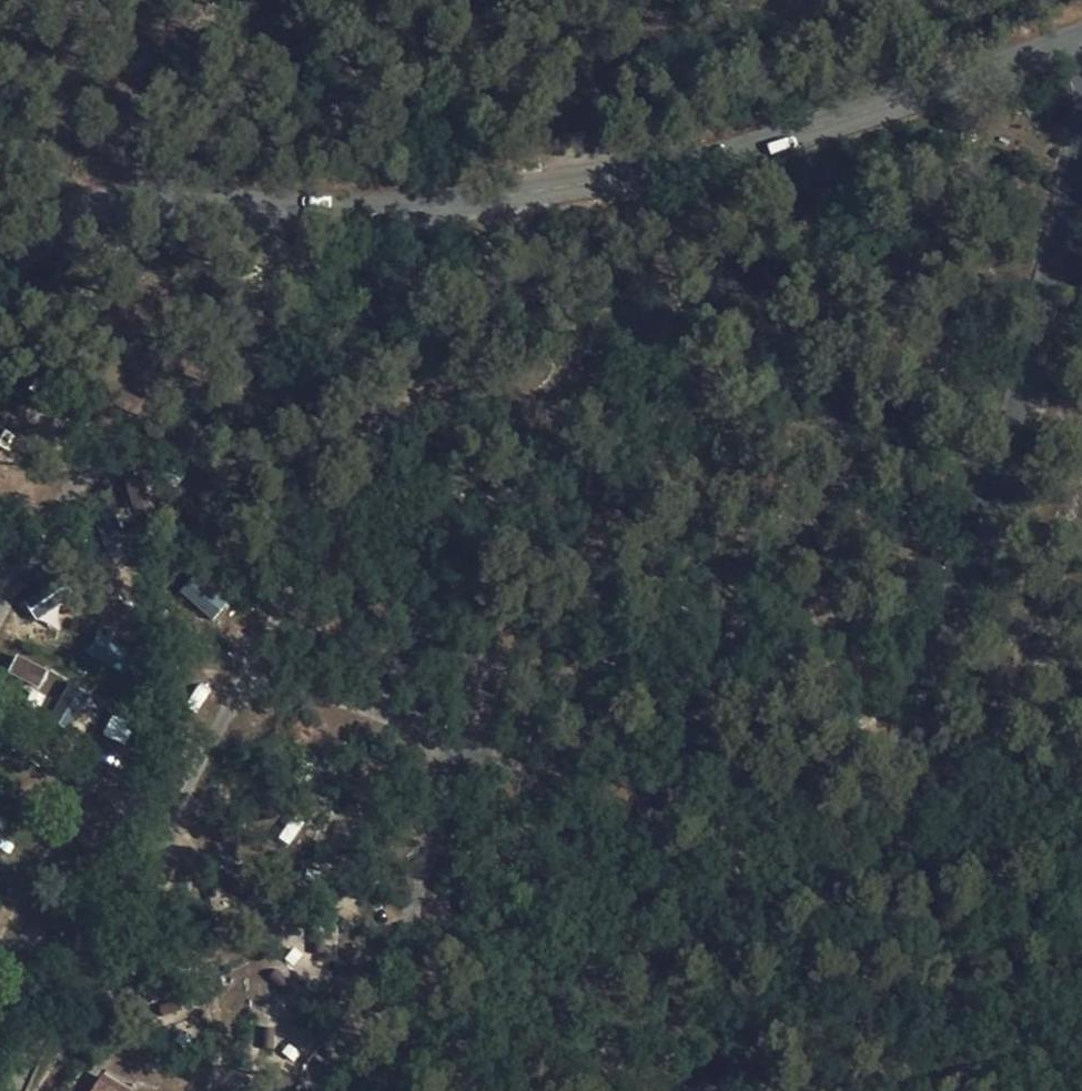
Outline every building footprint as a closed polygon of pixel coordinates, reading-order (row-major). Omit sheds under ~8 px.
[(210,619),(229,599),(197,570),(178,590),(210,619)] [(28,607),(42,619),(60,598),(46,586),(28,607)] [(89,654),(112,663),(121,642),(97,633),(89,654)] [(16,655),(8,672),(38,686),(46,669),(16,655)] [(67,683),(51,717),(71,726),(86,692),(67,683)] [(132,1090),(99,1073),(89,1090),(131,1090),(132,1090)]
